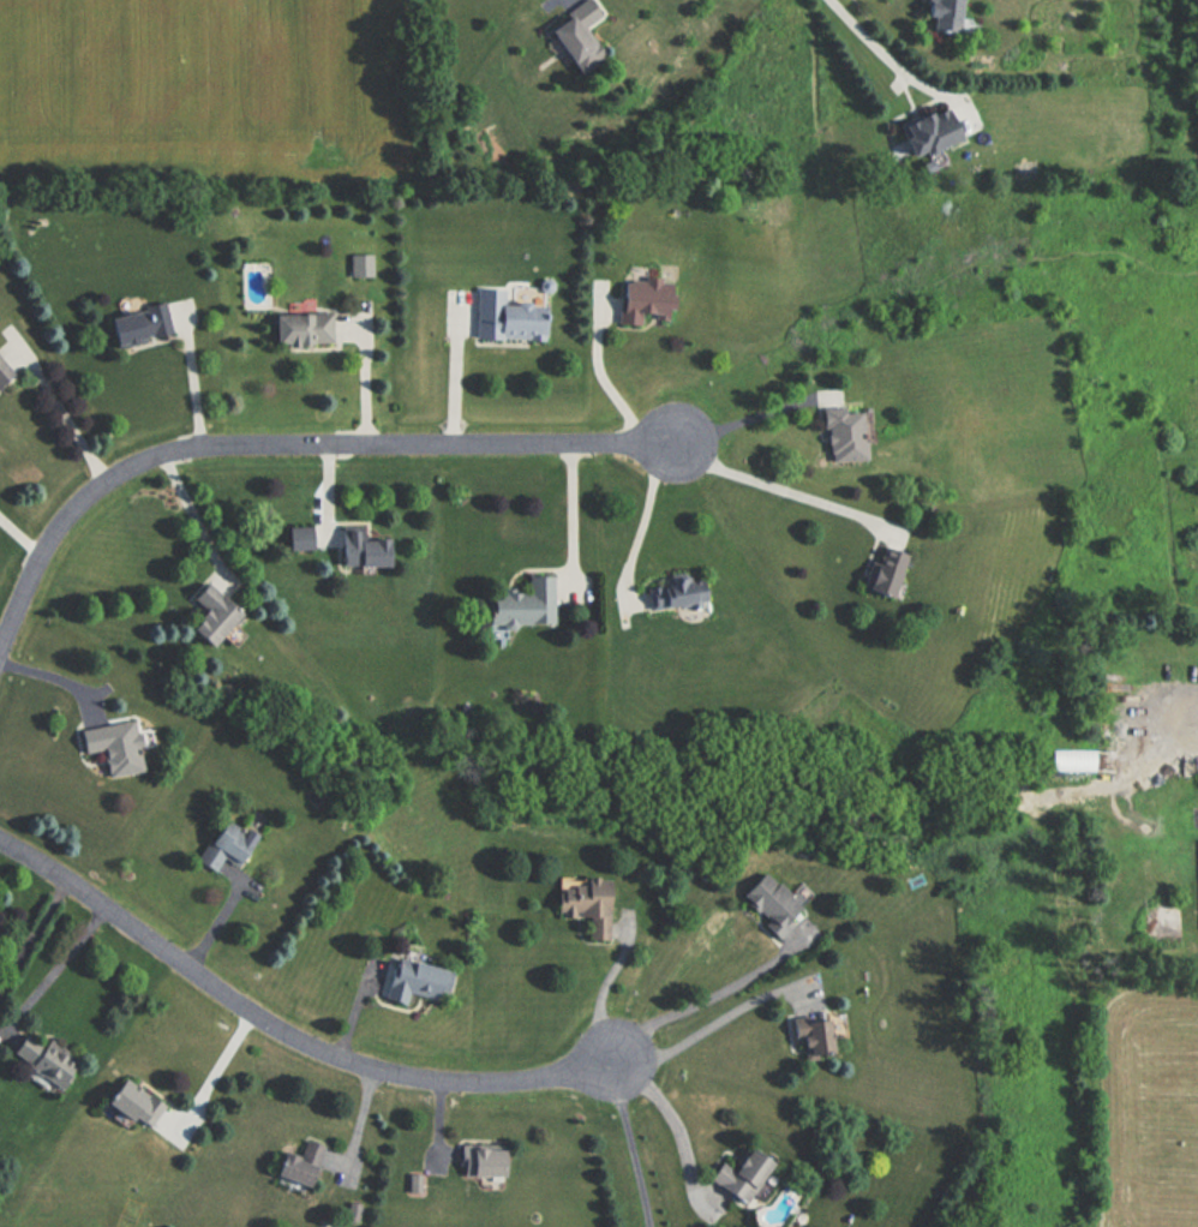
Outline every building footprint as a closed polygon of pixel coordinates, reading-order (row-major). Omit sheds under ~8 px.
[(601,55),(582,28),(598,17),(587,0),(583,0),(543,28),(574,74),(601,55)] [(923,18),(928,18),(928,30),(956,31),(957,0),(923,0),(923,18)] [(892,123),(908,162),(958,142),(943,103),(892,123)] [(664,323),(665,280),(616,279),(615,322),(664,323)] [(472,339),(539,341),(541,305),(502,303),(503,288),(474,287),(472,339)] [(168,335),(162,304),(103,315),(109,346),(168,335)] [(332,340),(328,308),(267,316),(271,348),(332,340)] [(864,460),(860,407),(819,411),(823,463),(864,460)] [(282,525),(283,549),(335,548),(335,567),(384,566),(383,538),(365,538),(365,522),(282,525)] [(857,588),(889,600),(906,555),(874,543),(857,588)] [(647,612),(703,602),(698,573),(642,583),(647,612)] [(549,576),(522,575),(522,591),(483,591),(483,626),(549,627),(549,576)] [(181,628),(203,648),(235,615),(202,582),(184,600),(197,612),(181,628)] [(143,771),(133,719),(75,731),(79,754),(98,751),(104,779),(143,771)] [(1091,750),(1049,750),(1049,770),(1091,770),(1091,750)] [(252,837),(217,816),(191,861),(209,872),(218,858),(234,867),(252,837)] [(786,894),(763,870),(735,897),(774,937),(813,898),(798,883),(786,894)] [(584,919),(584,941),(603,941),(605,880),(554,878),(553,917),(584,919)] [(437,971),(390,958),(380,992),(427,1005),(437,971)] [(827,1019),(794,1017),(792,1057),(825,1058),(827,1019)] [(54,1091),(75,1061),(43,1038),(36,1048),(19,1036),(5,1055),(54,1091)] [(100,1104),(144,1132),(161,1105),(118,1077),(100,1104)] [(276,1154),(268,1176),(303,1189),(319,1147),(303,1142),(296,1161),(276,1154)] [(457,1179),(498,1179),(498,1145),(457,1145),(457,1179)] [(769,1164),(745,1146),(728,1170),(717,1161),(703,1180),(739,1206),(769,1164)]
